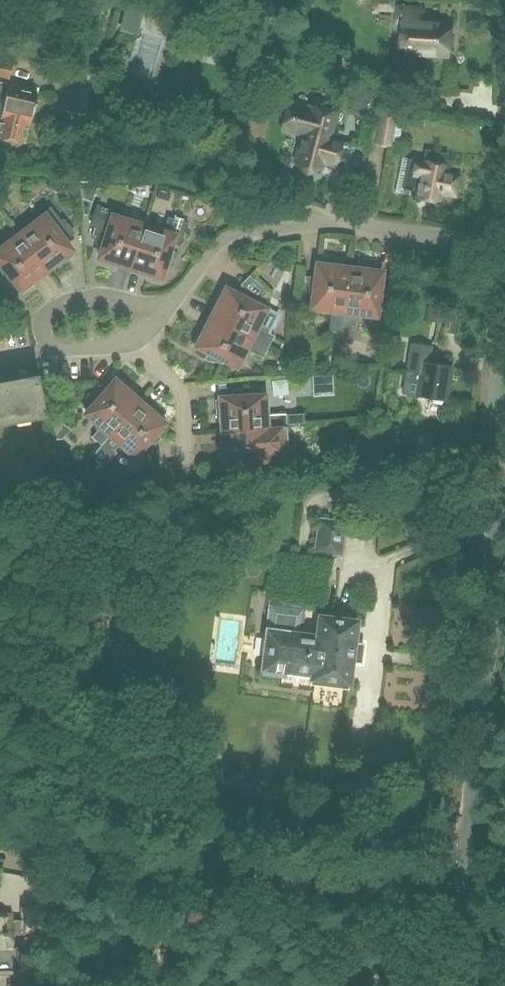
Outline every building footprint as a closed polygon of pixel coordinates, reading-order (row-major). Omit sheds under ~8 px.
[(144,0),(126,0),(120,27),(137,31),(144,0)] [(395,0),(377,0),(376,11),(395,12),(395,0)] [(420,21),(421,8),(397,7),(396,22),(401,22),(400,48),(403,48),(403,54),(448,57),(450,50),(451,50),(452,29),(450,29),(451,23),(420,21)] [(9,79),(12,63),(0,60),(0,77),(9,79)] [(24,142),(28,124),(28,125),(29,122),(30,117),(33,105),(35,106),(36,100),(35,100),(37,93),(7,87),(0,85),(0,137),(24,142)] [(280,128),(303,133),(296,162),(300,163),(301,167),(306,172),(313,170),(316,167),(321,168),(322,164),(334,167),(341,143),(342,139),(333,136),(339,112),(289,99),(280,128)] [(416,112),(412,118),(415,124),(421,124),(425,119),(422,113),(416,112)] [(379,113),(374,143),(392,147),(397,116),(379,113)] [(407,158),(402,187),(411,189),(410,196),(435,200),(437,191),(453,194),(457,177),(444,174),(447,154),(426,150),(423,162),(407,158)] [(157,188),(154,196),(166,200),(169,192),(157,188)] [(129,268),(143,225),(123,219),(125,212),(96,204),(90,226),(94,227),(91,236),(95,237),(93,243),(103,245),(99,258),(101,259),(100,263),(113,267),(114,263),(129,268)] [(37,221),(19,235),(46,270),(59,260),(62,264),(73,255),(70,252),(72,250),(62,238),(72,230),(68,224),(62,229),(59,225),(65,220),(64,219),(61,222),(50,208),(36,219),(37,221)] [(163,232),(143,225),(129,268),(148,274),(147,278),(160,282),(163,274),(162,274),(165,263),(171,264),(175,251),(170,249),(171,244),(181,247),(189,224),(183,222),(184,219),(174,216),(173,219),(168,217),(163,232)] [(19,235),(1,248),(0,248),(0,263),(2,266),(0,267),(0,272),(7,280),(11,277),(18,286),(17,287),(22,294),(33,285),(31,282),(46,270),(19,235)] [(340,342),(348,268),(333,266),(334,262),(320,260),(319,264),(317,264),(315,280),(310,279),(308,293),(313,294),(312,303),(311,309),(321,310),(321,309),(331,311),(329,331),(328,341),(332,341),(331,349),(339,350),(340,342)] [(348,268),(340,342),(353,343),(354,334),(357,314),(367,315),(367,316),(377,317),(377,311),(378,301),(383,302),(385,288),(380,287),(382,272),(379,271),(380,267),(366,266),(365,270),(348,268)] [(230,289),(223,286),(216,298),(220,300),(211,317),(269,347),(275,336),(269,332),(278,315),(266,309),(261,306),(253,302),(255,297),(248,294),(242,288),(237,294),(229,290),(230,289)] [(444,308),(429,306),(427,321),(442,323),(444,308)] [(269,347),(211,317),(202,335),(198,333),(192,345),(199,349),(200,348),(210,353),(208,358),(220,365),(223,360),(231,364),(231,365),(236,367),(241,359),(240,359),(245,349),(263,358),(269,347)] [(389,334),(388,343),(397,345),(399,335),(389,334)] [(411,342),(406,371),(412,372),(409,394),(415,395),(432,398),(433,403),(441,404),(443,400),(446,400),(451,367),(427,363),(430,345),(411,342)] [(45,416),(37,375),(0,382),(0,425),(45,416)] [(89,409),(85,414),(92,420),(100,427),(94,434),(91,437),(97,442),(101,445),(110,435),(139,401),(125,389),(128,385),(117,376),(112,382),(112,383),(105,392),(101,388),(91,399),(95,403),(89,410),(89,409)] [(222,431),(266,428),(287,427),(286,424),(306,423),(306,412),(266,415),(265,404),(265,395),(259,395),(259,396),(250,396),(249,391),(235,392),(236,397),(220,398),(220,400),(216,400),(217,414),(221,414),(222,431)] [(101,445),(99,447),(109,456),(114,450),(120,444),(128,451),(135,457),(139,453),(138,452),(144,445),(148,449),(158,438),(154,435),(164,423),(162,421),(165,418),(154,409),(152,412),(139,401),(110,435),(101,445)] [(266,428),(222,431),(223,446),(219,447),(219,461),(224,460),(224,463),(239,462),(240,467),(254,466),(253,461),(263,461),(269,461),(268,454),(289,453),(287,427),(266,428)] [(36,431),(36,443),(55,442),(55,431),(36,431)] [(342,556),(347,520),(318,516),(314,552),(342,556)] [(356,621),(319,616),(317,635),(300,633),(303,608),(283,606),(282,604),(275,598),(274,599),(271,601),(268,629),(267,629),(262,672),(283,674),(284,672),(312,675),(311,678),(348,683),(356,621)] [(18,971),(18,947),(12,947),(11,934),(47,933),(47,909),(25,909),(25,920),(11,920),(11,914),(0,915),(0,972),(18,971)]
